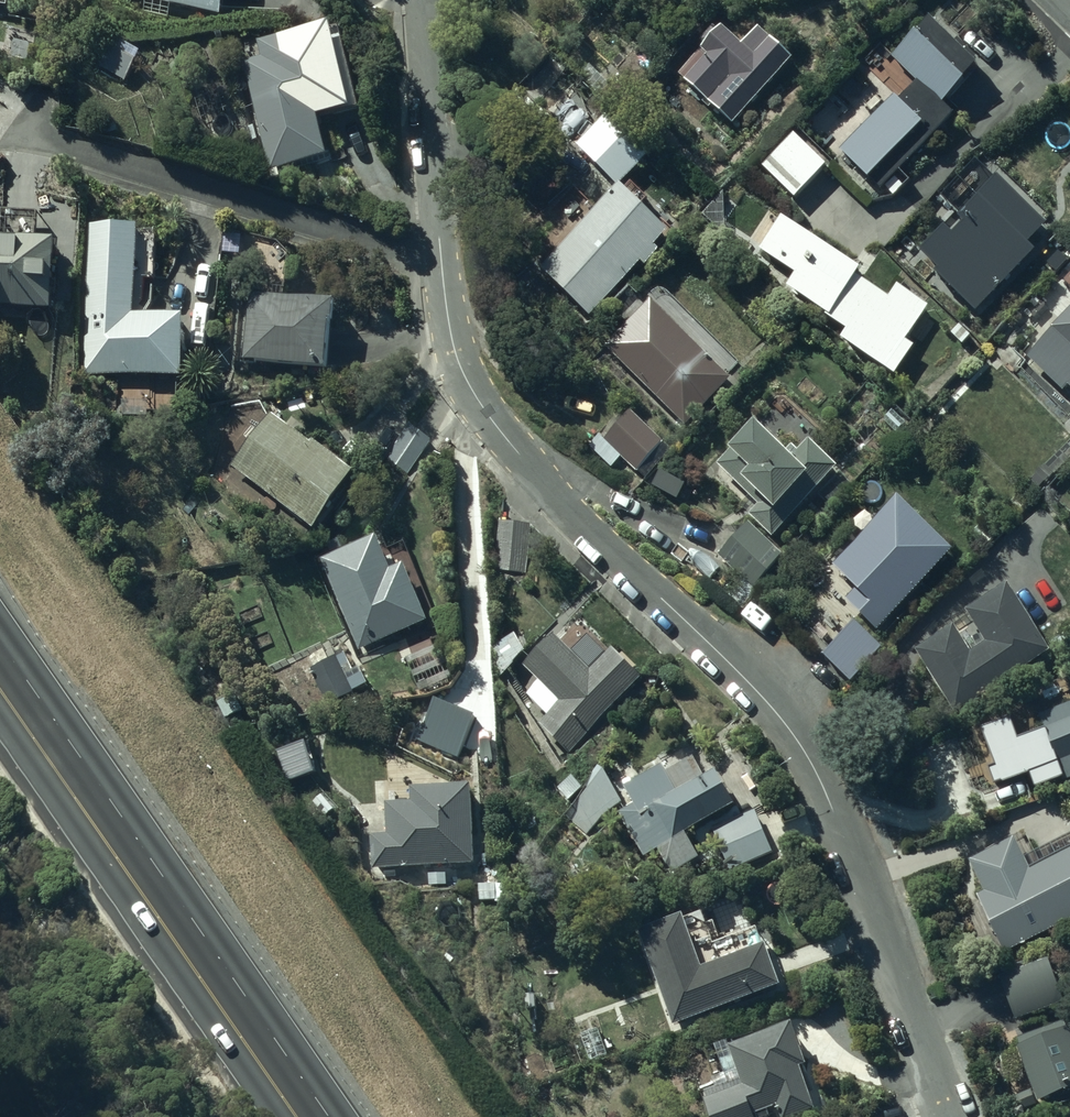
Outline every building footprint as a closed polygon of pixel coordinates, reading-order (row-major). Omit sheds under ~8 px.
[(4,30),(10,0),(0,0),(0,29),(4,30)] [(222,24),(228,0),(134,0),(222,24)] [(819,144),(877,198),(995,72),(937,18),(819,144)] [(680,88),(731,130),(788,60),(738,19),(680,88)] [(144,50),(116,34),(99,63),(127,79),(144,50)] [(338,43),(243,56),(259,173),(354,161),(338,43)] [(828,163),(794,131),(762,165),(796,197),(828,163)] [(545,269),(594,316),(667,239),(618,192),(545,269)] [(914,254),(975,316),(1038,254),(978,193),(914,254)] [(787,288),(849,333),(842,346),(899,379),(915,353),(906,348),(932,312),(905,291),(893,307),(786,219),(759,252),(797,275),(787,288)] [(188,335),(142,331),(142,241),(88,241),(88,342),(84,381),(183,391),(188,335)] [(50,326),(54,260),(0,256),(0,322),(50,326)] [(243,362),(324,375),(334,313),(253,300),(243,362)] [(694,428),(735,381),(650,306),(609,353),(694,428)] [(1030,352),(1069,392),(1069,313),(1030,352)] [(724,473),(784,525),(836,465),(777,413),(724,473)] [(664,443),(635,418),(610,447),(639,472),(664,443)] [(316,533),(351,480),(268,425),(232,478),(316,533)] [(827,542),(912,619),(967,557),(882,481),(827,542)] [(525,572),(530,520),(480,515),(474,567),(525,572)] [(716,566),(750,594),(779,559),(744,531),(716,566)] [(362,656),(431,622),(390,540),(321,574),(362,656)] [(923,653),(955,711),(1049,658),(1017,601),(923,653)] [(513,685),(572,743),(637,677),(578,619),(513,685)] [(827,661),(852,688),(881,661),(855,634),(827,661)] [(328,656),(303,671),(323,703),(348,689),(328,656)] [(459,745),(471,716),(440,703),(428,732),(459,745)] [(1069,785),(1069,706),(1043,716),(1069,785)] [(735,810),(712,769),(634,811),(656,853),(735,810)] [(588,788),(560,816),(587,843),(629,801),(598,771),(585,785),(588,788)] [(370,857),(482,866),(488,785),(376,776),(370,857)] [(713,832),(725,869),(763,858),(752,820),(713,832)] [(970,859),(984,891),(977,894),(1003,951),(1069,920),(1069,850),(1030,869),(1016,838),(970,859)] [(656,970),(675,1025),(767,994),(749,939),(656,970)] [(1003,977),(1017,1016),(1060,1000),(1045,962),(1003,977)] [(1041,1100),(1069,1092),(1069,1031),(1025,1043),(1041,1100)] [(703,1116),(734,1116),(803,1094),(786,1045),(690,1079),(703,1116)]
